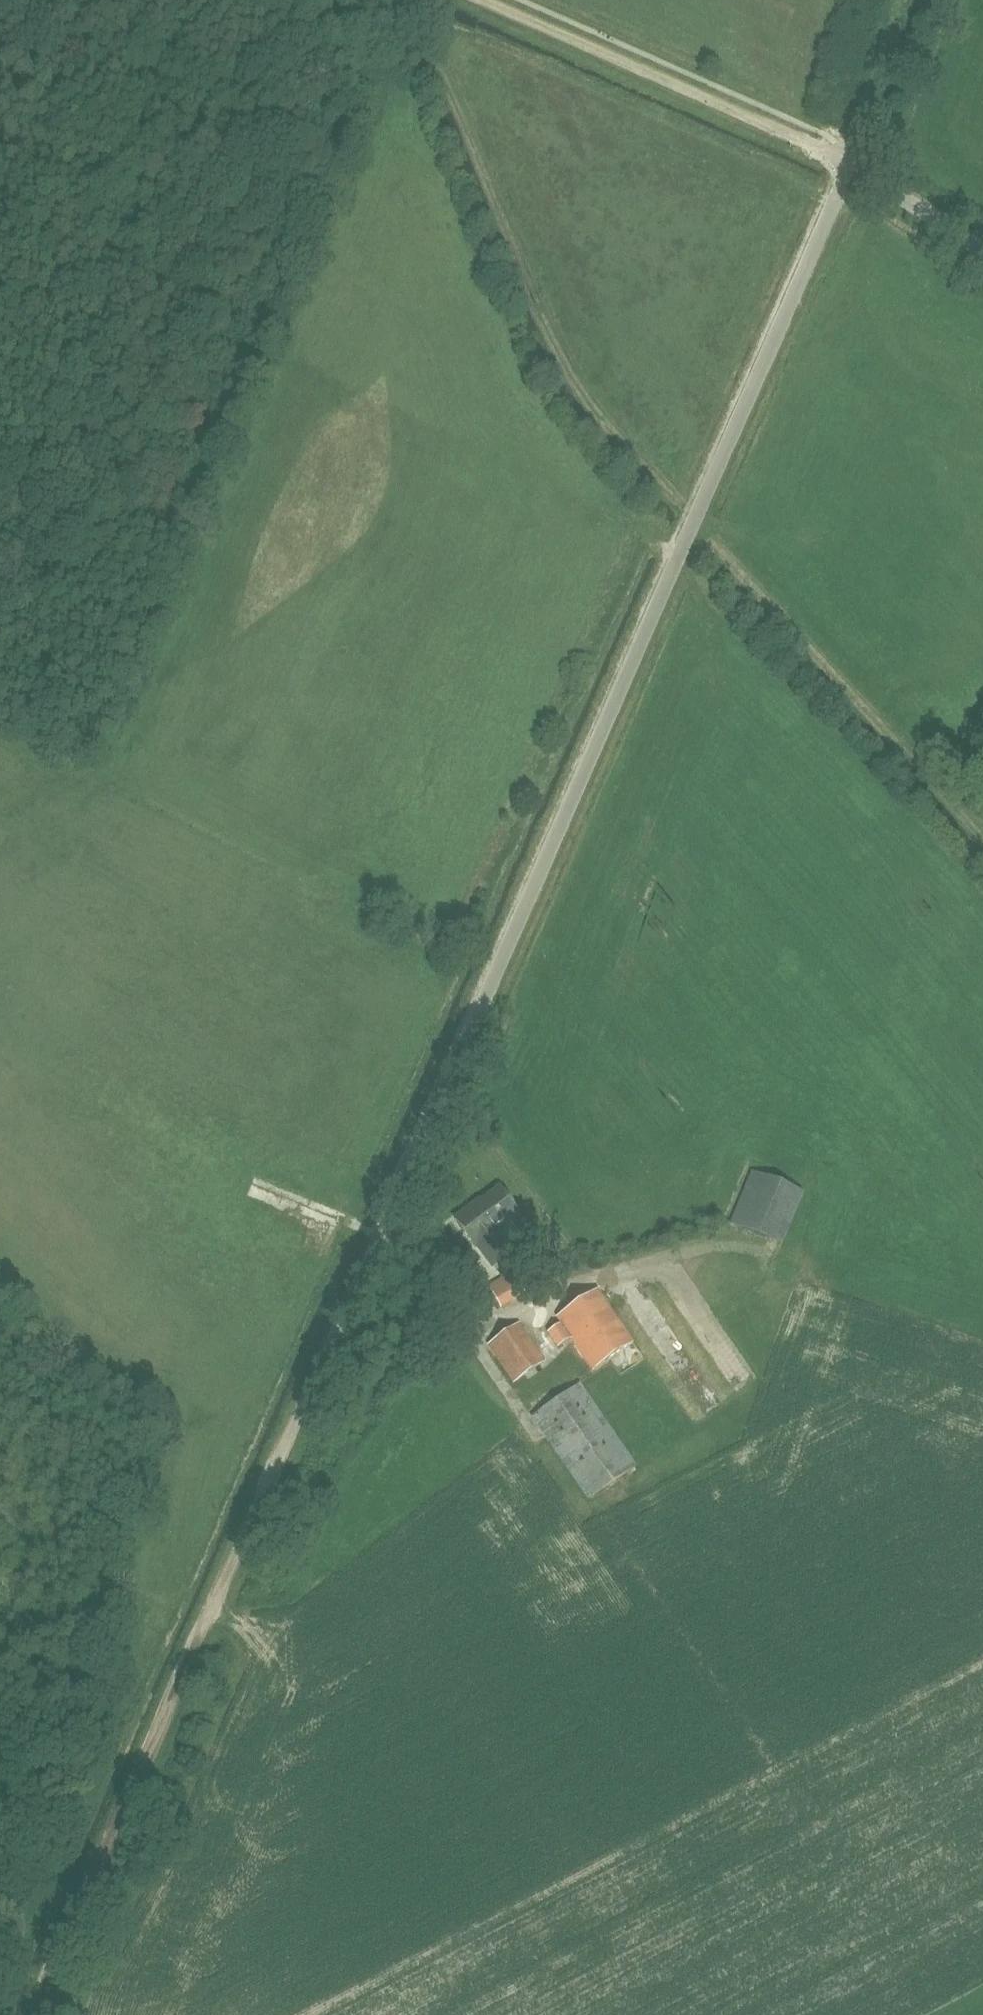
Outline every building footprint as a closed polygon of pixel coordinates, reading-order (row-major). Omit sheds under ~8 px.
[(783,1248),(804,1194),(751,1172),(729,1226),(783,1248)] [(493,1268),(514,1252),(503,1238),(500,1240),(495,1233),(518,1215),(499,1190),(471,1211),(470,1209),(454,1220),(475,1248),(477,1247),(493,1268)] [(500,1310),(525,1295),(511,1272),(486,1288),(500,1310)] [(629,1280),(607,1283),(608,1291),(631,1288),(629,1280)] [(556,1348),(570,1338),(592,1371),(633,1344),(598,1291),(557,1318),(560,1323),(546,1333),(556,1348)] [(709,1382),(677,1329),(669,1334),(662,1322),(654,1328),(692,1392),(709,1382)] [(513,1385),(546,1362),(519,1324),(486,1347),(513,1385)] [(633,1467),(626,1456),(578,1385),(531,1416),(587,1499),(633,1467)]
